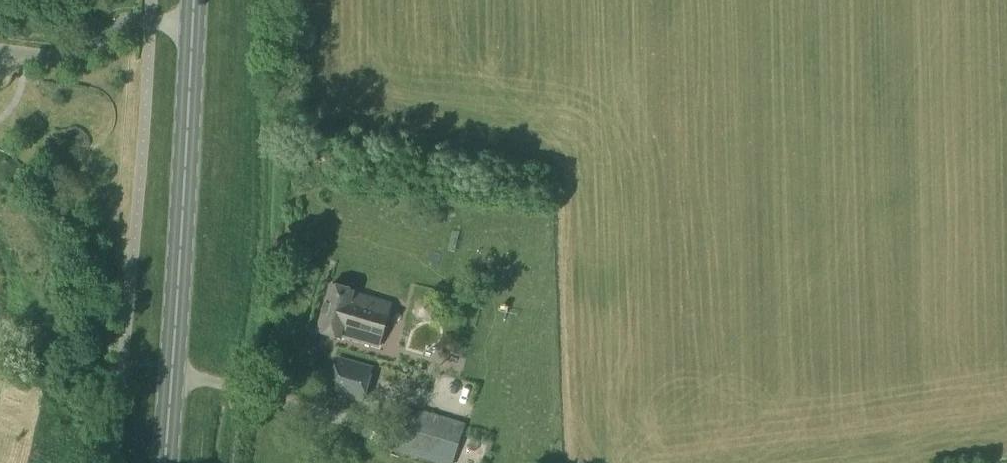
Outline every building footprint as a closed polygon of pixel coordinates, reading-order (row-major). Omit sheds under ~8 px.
[(376,348),(389,302),(353,292),(354,291),(328,284),(314,331),(339,338),(339,337),(376,348)] [(364,398),(373,368),(337,357),(328,388),(364,398)] [(463,431),(435,423),(397,411),(385,448),(424,460),(433,462),(453,462),(463,431)]
